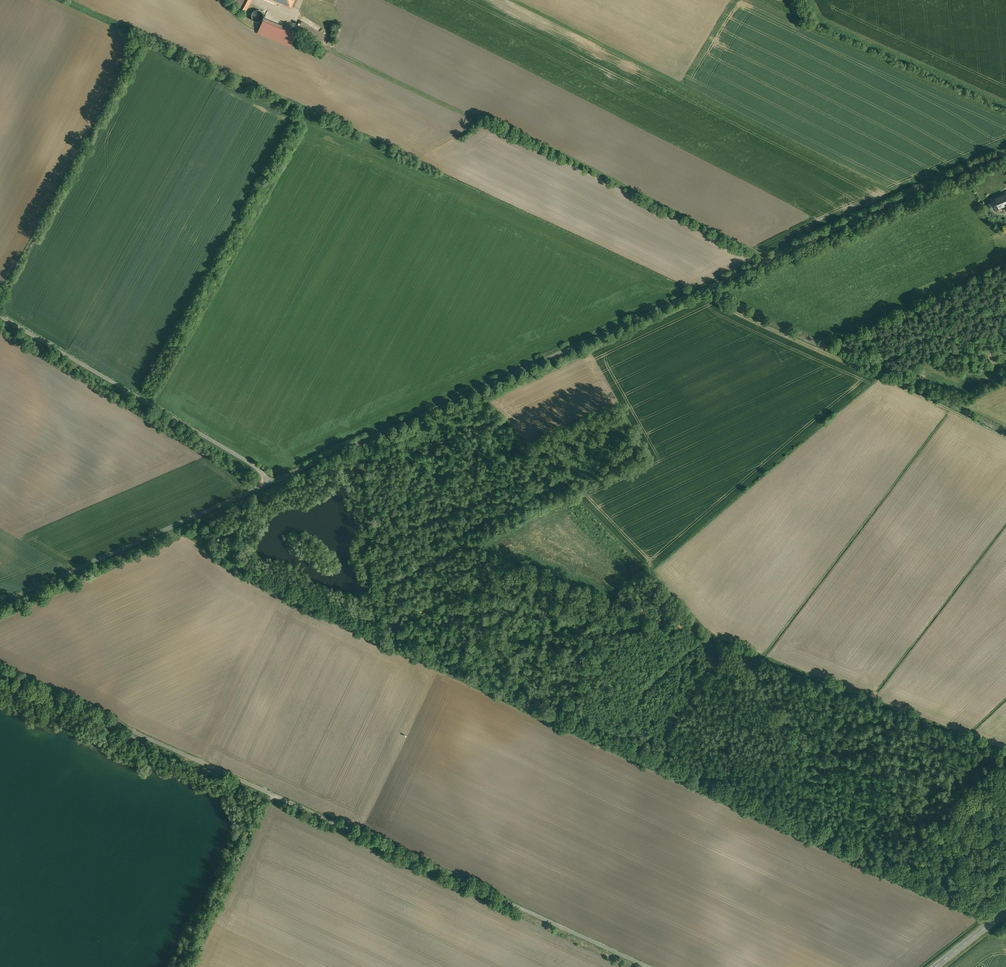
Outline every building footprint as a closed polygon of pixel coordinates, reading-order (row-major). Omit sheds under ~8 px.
[(231,3),(246,10),(251,0),(232,0),(231,3)] [(280,3),(280,4),(291,8),(294,0),(272,0),(280,3)] [(257,10),(256,10),(255,10),(254,11),(253,11),(253,12),(252,13),(252,14),(251,15),(251,16),(251,17),(252,18),(252,19),(253,20),(254,21),(255,21),(256,22),(257,22),(258,22),(259,22),(260,21),(261,21),(261,20),(262,20),(262,19),(263,19),(263,18),(264,17),(264,16),(264,15),(263,14),(263,13),(263,12),(262,12),(262,11),(261,11),(260,10),(259,10),(258,10),(257,10)] [(298,33),(265,18),(258,33),(292,47),(298,33)] [(992,201),(996,210),(1005,206),(1005,194),(992,201)]
